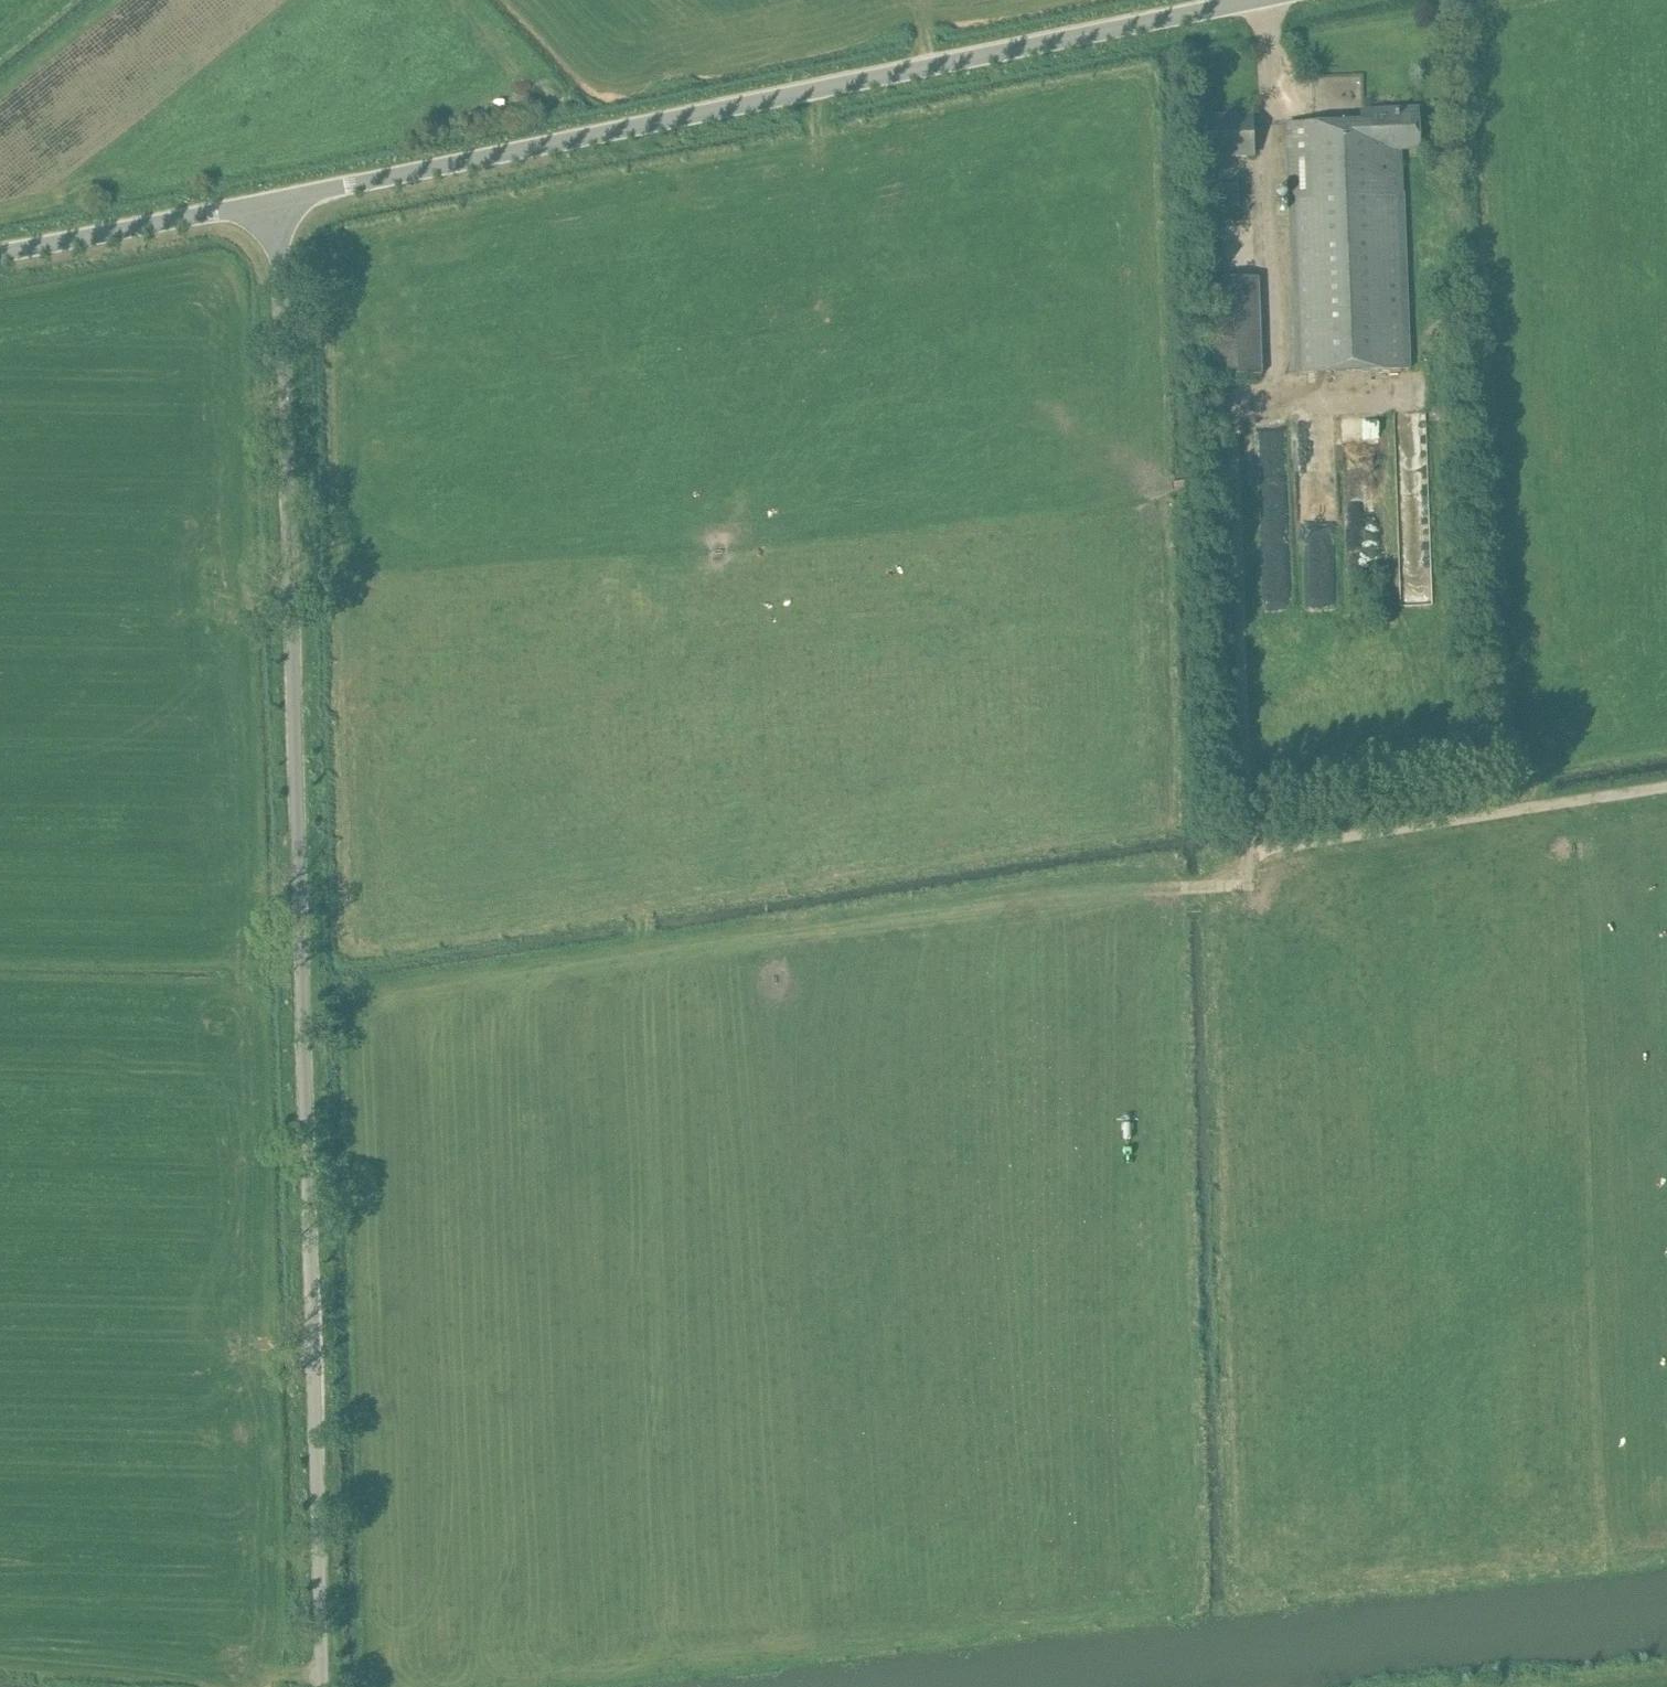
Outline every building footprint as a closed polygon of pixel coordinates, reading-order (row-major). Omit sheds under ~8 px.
[(1411,368),(1402,149),(1420,148),(1418,107),(1367,109),(1367,118),(1286,122),(1295,373),(1411,368)] [(1252,114),(1205,116),(1206,150),(1239,149),(1239,155),(1253,155),(1252,114)] [(1259,277),(1216,278),(1219,375),(1262,374),(1259,277)]
